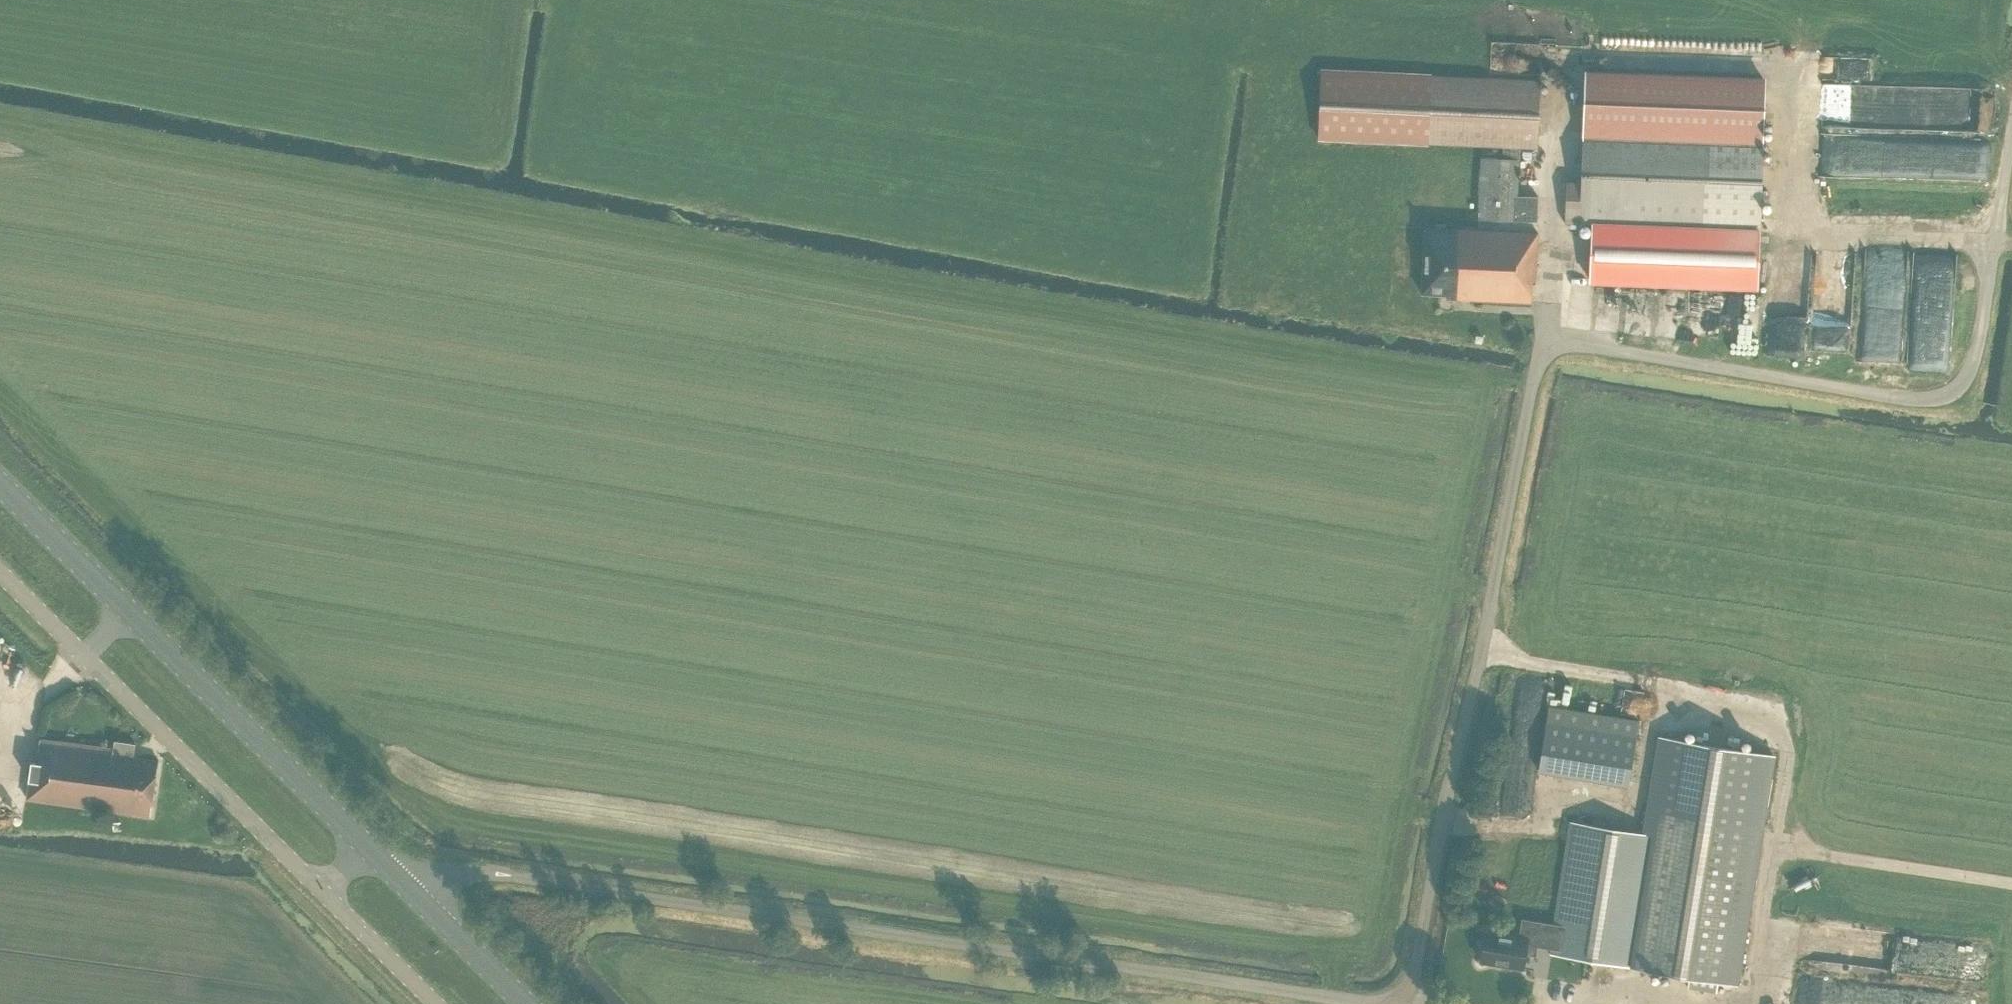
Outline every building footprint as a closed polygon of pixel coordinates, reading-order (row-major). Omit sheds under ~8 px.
[(1503,147),(1503,158),(1481,157),(1478,219),(1545,222),(1546,197),(1517,195),(1520,148),(1536,148),(1540,81),(1322,70),(1319,138),(1503,147)] [(1766,80),(1586,74),(1584,123),(1582,178),(1566,177),(1564,223),(1595,224),(1593,279),(1759,285),(1765,130),(1764,130),(1766,80)] [(1532,280),(1536,281),(1538,233),(1425,228),(1422,293),(1446,294),(1446,298),(1531,302),(1532,280)] [(1776,248),(1770,344),(1802,346),(1808,250),(1776,248)] [(1863,251),(1865,296),(1882,295),(1881,281),(1879,281),(1878,267),(1887,266),(1887,253),(1876,254),(1876,250),(1863,251)] [(1815,311),(1848,312),(1850,252),(1816,251),(1815,311)] [(1911,309),(1911,365),(1955,366),(1955,253),(1915,252),(1915,287),(1909,287),(1909,309),(1911,309)] [(1810,322),(1811,351),(1849,350),(1849,321),(1810,322)] [(1860,335),(1859,360),(1903,361),(1904,336),(1860,335)] [(0,645),(0,703),(3,700),(12,709),(39,683),(0,645)] [(1618,690),(1616,715),(1636,716),(1637,691),(1618,690)] [(1539,770),(1628,785),(1639,719),(1549,705),(1539,770)] [(1765,828),(1763,828),(1775,756),(1658,736),(1642,833),(1572,822),(1555,924),(1522,919),(1519,936),(1486,931),(1481,962),(1522,969),(1527,944),(1551,948),(1550,954),(1681,975),(1680,986),(1718,992),(1719,982),(1740,985),(1765,828)] [(27,799),(151,816),(159,760),(134,757),(135,744),(114,741),(113,749),(40,739),(36,762),(32,761),(27,799)] [(23,809),(23,790),(7,790),(7,809),(23,809)]
